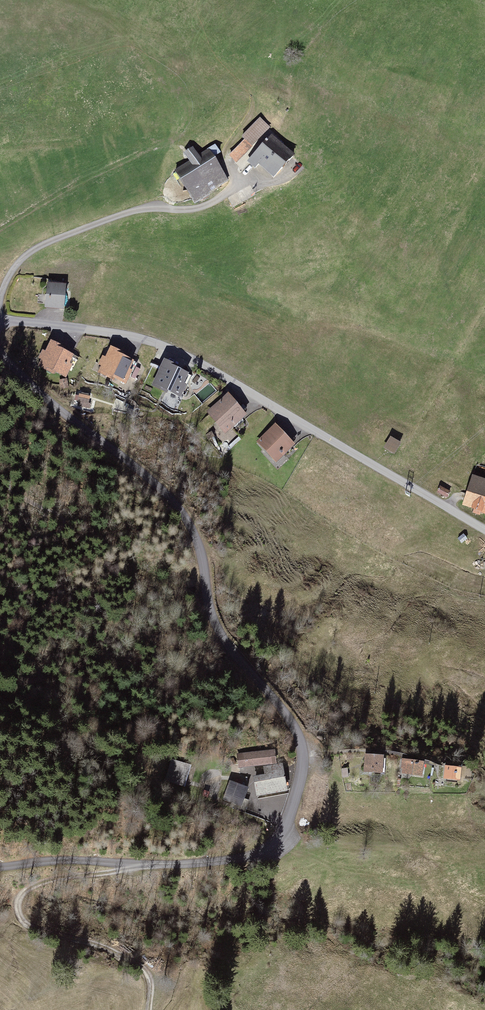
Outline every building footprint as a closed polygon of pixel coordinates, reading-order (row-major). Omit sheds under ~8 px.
[(233,166),(238,161),(251,173),(255,168),(269,181),(291,158),(278,145),(280,142),(257,120),(238,139),(241,142),(225,158),(233,166)] [(184,164),(169,174),(190,206),(226,183),(206,152),(196,158),(189,147),(178,155),(184,164)] [(64,286),(46,284),(44,310),(63,311),(64,286)] [(55,374),(67,378),(72,366),(69,364),(72,356),(64,353),(65,349),(49,343),(45,353),(42,351),(39,360),(41,361),(37,371),(54,377),(55,374)] [(113,382),(114,381),(124,386),(134,363),(120,357),(122,354),(107,348),(103,357),(101,356),(97,366),(99,367),(96,375),(113,382)] [(158,366),(153,364),(142,390),(155,395),(156,392),(165,396),(166,394),(178,399),(188,376),(175,370),(176,367),(161,361),(158,366)] [(90,406),(91,394),(79,393),(79,405),(90,406)] [(242,417),(224,395),(202,413),(220,435),(242,417)] [(293,447),(272,425),(254,443),(275,465),(293,447)] [(399,444),(388,438),(381,450),(392,456),(399,444)] [(484,517),(484,482),(471,477),(460,509),(484,517)] [(275,768),(274,754),(237,756),(238,770),(275,768)] [(376,776),(377,757),(359,756),(358,775),(376,776)] [(418,761),(397,761),(397,776),(405,776),(405,778),(418,778),(418,761)] [(191,768),(171,763),(165,787),(184,792),(191,768)] [(458,766),(440,766),(440,784),(458,784),(458,766)] [(286,791),(282,773),(253,779),(256,797),(286,791)] [(229,782),(222,801),(242,808),(249,789),(229,782)]
